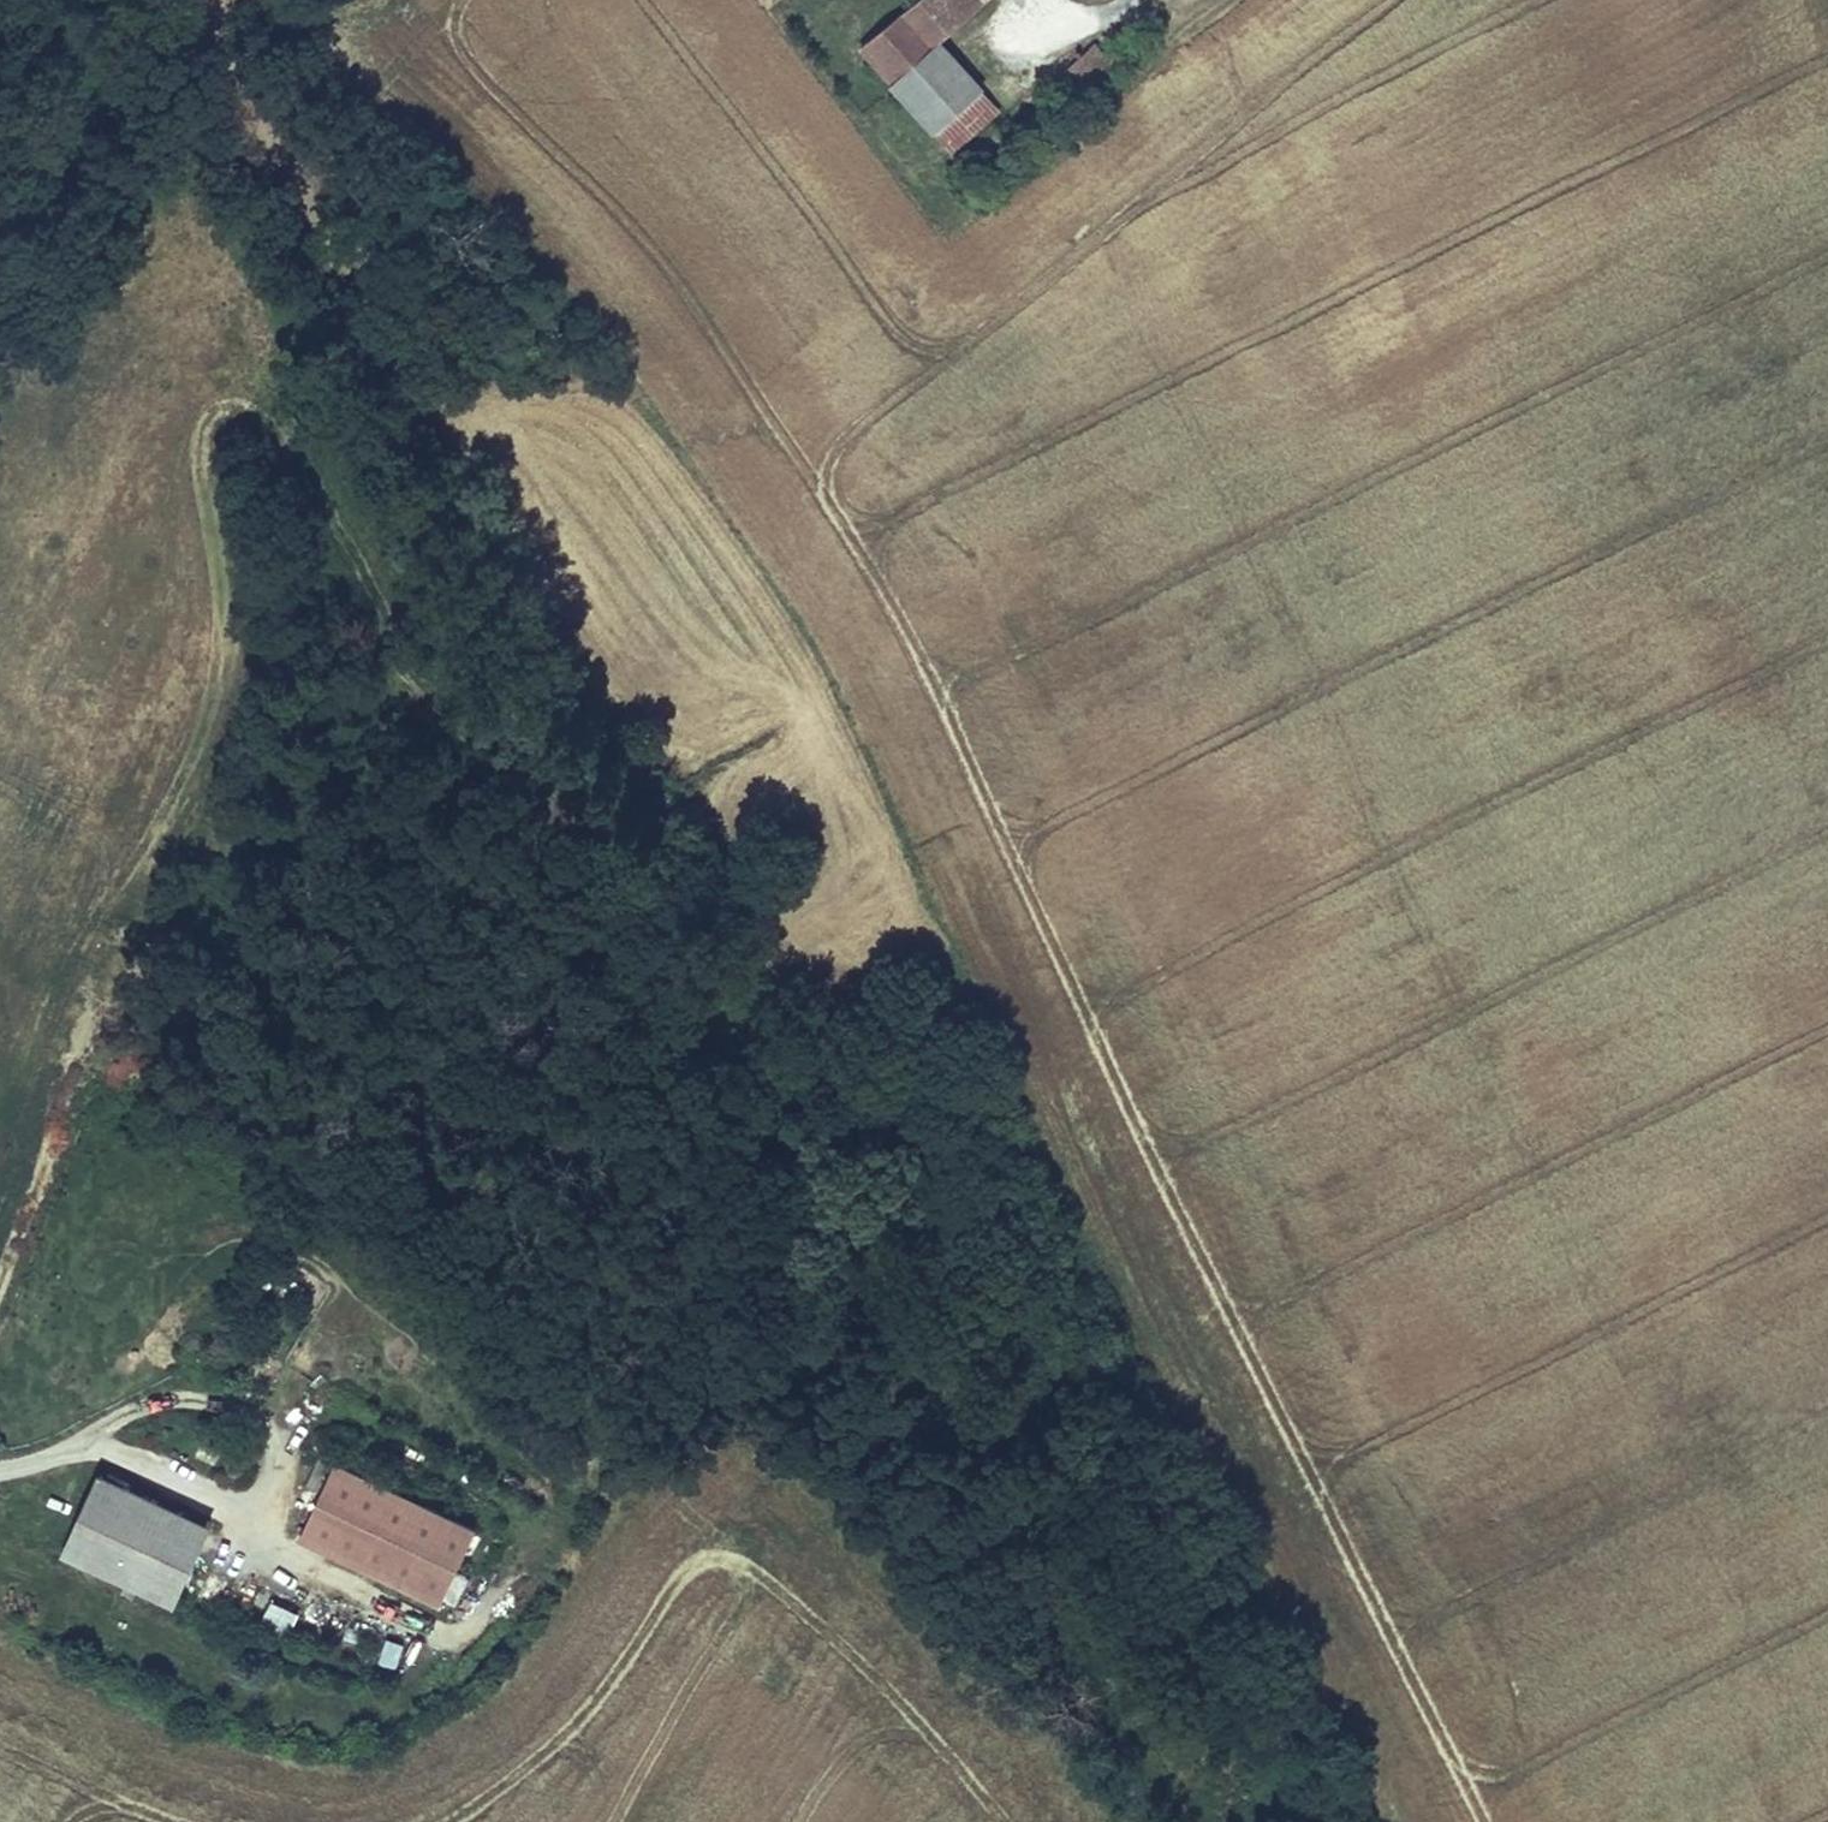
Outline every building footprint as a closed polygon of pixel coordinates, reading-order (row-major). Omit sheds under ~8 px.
[(861,47),(890,81),(944,36),(986,0),(916,0),(861,47)] [(986,89),(988,88),(944,36),(890,81),(935,133),(937,131),(986,89)] [(1066,68),(1083,87),(1114,60),(1096,40),(1066,68)] [(986,89),(937,131),(956,153),(1005,111),(986,89)] [(341,1460),(304,1536),(440,1602),(477,1526),(341,1460)] [(174,1605),(212,1522),(102,1472),(63,1555),(174,1605)] [(289,1632),(298,1612),(270,1599),(261,1619),(289,1632)] [(384,1639),(379,1664),(399,1668),(404,1642),(384,1639)]
